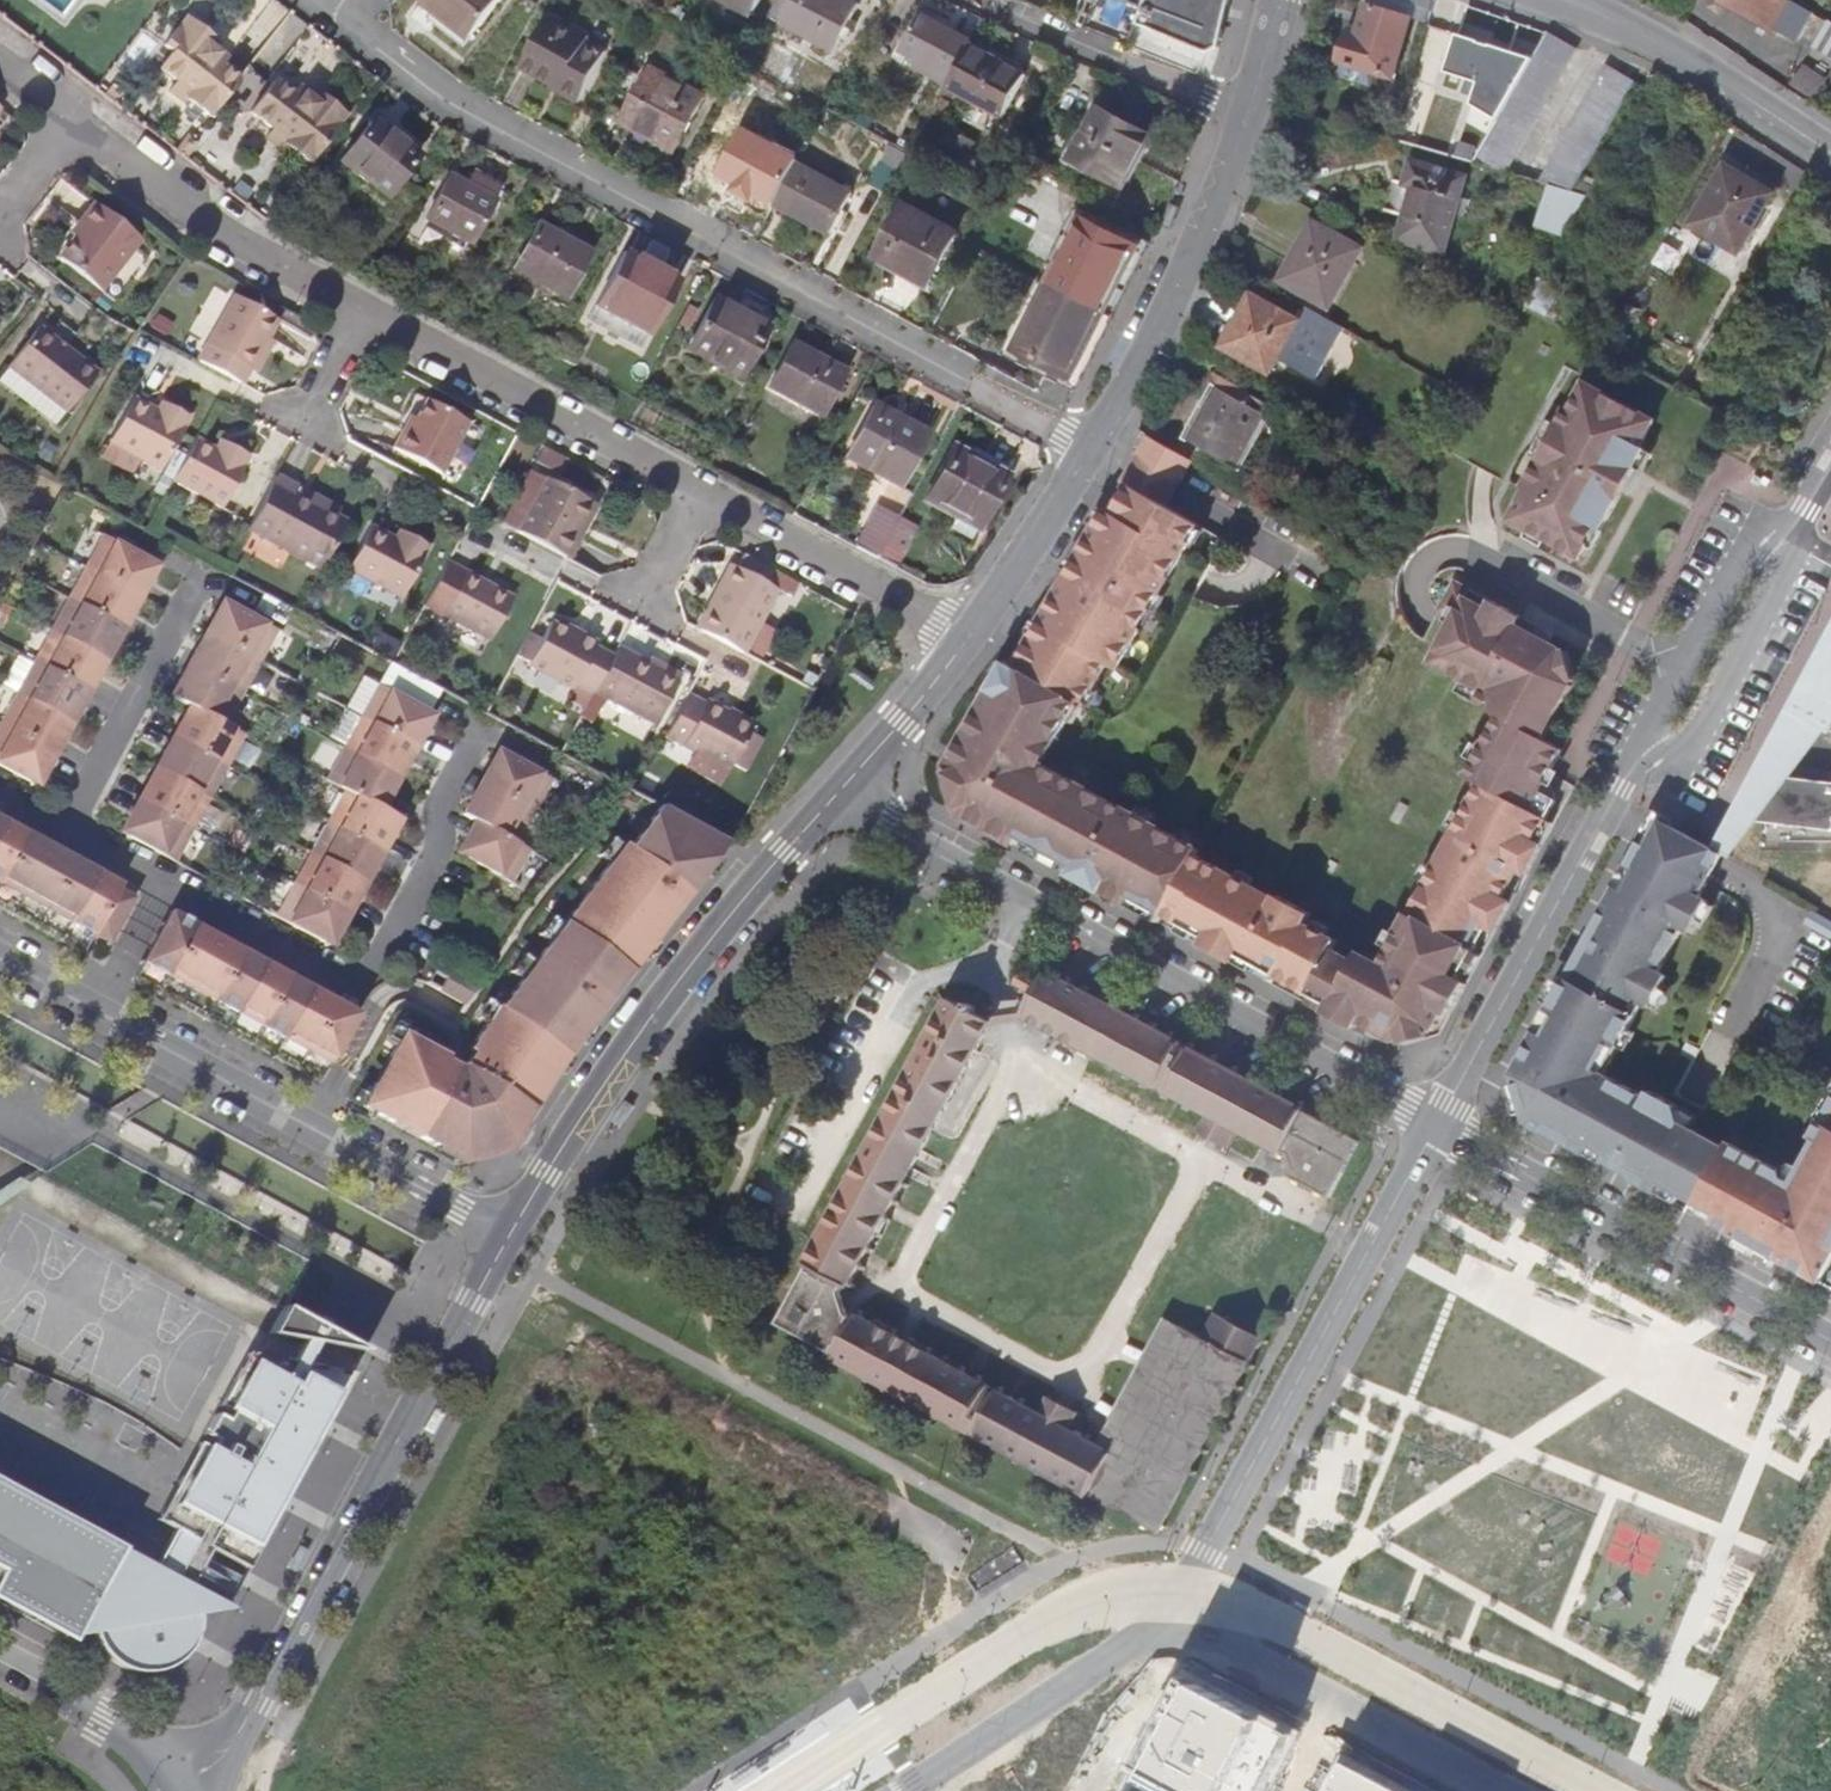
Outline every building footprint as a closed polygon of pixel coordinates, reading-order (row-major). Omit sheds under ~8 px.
[(426,2),(471,38),(501,0),(427,0),(426,2)] [(753,17),(762,0),(722,0),(753,17)] [(771,18),(836,53),(861,6),(851,0),(781,0),(771,18)] [(1137,26),(1209,53),(1221,48),(1232,0),(1148,0),(1137,26)] [(1430,15),(1433,0),(1371,0),(1430,15)] [(1721,4),(1780,39),(1783,33),(1803,45),(1819,17),(1790,0),(1723,0),(1721,4)] [(1379,76),(1375,89),(1381,91),(1385,77),(1394,79),(1413,19),(1369,8),(1358,38),(1348,36),(1340,65),(1379,76)] [(212,117),(243,78),(219,59),(224,53),(219,48),(224,42),(190,15),(167,44),(175,51),(162,67),(179,80),(191,90),(186,96),(212,117)] [(553,16),(525,68),(559,86),(557,88),(581,102),(606,55),(587,44),(590,37),(553,16)] [(973,48),(976,44),(924,17),(905,52),(923,61),(919,67),(953,87),(973,48)] [(1830,49),(1830,21),(1828,20),(1818,43),(1830,49)] [(1497,127),(1477,162),(1511,173),(1580,50),(1576,46),(1552,34),(1539,55),(1515,96),(1497,127)] [(1489,82),(1515,96),(1539,55),(1501,42),(1489,82)] [(953,87),(951,90),(1004,118),(1028,77),(973,48),(953,87)] [(1336,79),(1375,89),(1379,76),(1340,65),(1336,79)] [(1541,181),(1559,186),(1575,190),(1637,81),(1608,66),(1541,181)] [(656,72),(620,136),(667,165),(705,99),(656,72)] [(313,164),(352,116),(318,89),(313,96),(307,91),(303,97),(280,79),(254,111),(277,130),(289,139),(287,143),(313,164)] [(179,80),(170,91),(183,101),(186,96),(191,90),(179,80)] [(1100,110),(1073,161),(1127,188),(1154,138),(1100,110)] [(1447,154),(1477,162),(1497,127),(1458,116),(1447,154)] [(375,120),(341,161),(388,199),(422,156),(375,120)] [(289,139),(277,130),(268,140),(281,150),(287,143),(289,139)] [(892,144),(872,180),(889,190),(909,154),(892,144)] [(730,198),(770,220),(779,204),(792,181),(751,159),(730,198)] [(1448,254),(1460,212),(1465,196),(1469,177),(1414,161),(1406,186),(1415,189),(1401,241),(1448,254)] [(853,193),(800,166),(792,181),(779,204),(833,233),(853,193)] [(1728,166),(1694,224),(1741,253),(1775,194),(1728,166)] [(452,178),(429,222),(473,246),(496,202),(452,178)] [(1598,181),(1590,195),(1573,224),(1591,234),(1616,192),(1598,181)] [(1524,244),(1552,259),(1573,224),(1590,195),(1575,190),(1559,186),(1524,244)] [(1465,196),(1460,212),(1469,214),(1473,198),(1465,196)] [(84,228),(60,259),(102,291),(142,241),(95,205),(79,225),(84,228)] [(907,206),(878,259),(929,286),(959,233),(907,206)] [(1080,207),(1043,278),(1055,283),(1091,212),(1080,207)] [(1091,212),(1055,283),(1106,308),(1142,236),(1091,212)] [(1317,224),(1284,280),(1331,307),(1364,249),(1317,224)] [(541,226),(517,270),(568,298),(592,253),(541,226)] [(1106,308),(1119,314),(1154,242),(1142,236),(1106,308)] [(628,252),(598,308),(650,335),(679,282),(628,252)] [(1544,273),(1526,304),(1543,314),(1560,282),(1544,273)] [(1055,283),(1043,278),(1003,356),(1080,394),(1119,314),(1106,308),(1072,376),(1020,351),(1055,283)] [(1106,308),(1055,283),(1020,351),(1072,376),(1106,308)] [(1255,295),(1225,346),(1272,373),(1302,320),(1255,295)] [(238,299),(203,364),(247,387),(254,373),(255,373),(272,342),(283,323),(238,299)] [(719,299),(690,350),(742,378),(771,328),(719,299)] [(40,327),(10,365),(70,411),(98,373),(40,327)] [(279,347),(272,342),(255,373),(263,377),(279,347)] [(795,343),(770,390),(823,418),(848,372),(795,343)] [(1525,490),(1509,520),(1579,558),(1596,527),(1601,531),(1621,494),(1646,449),(1640,446),(1654,420),(1584,382),(1569,409),(1566,408),(1522,488),(1525,490)] [(1201,449),(1195,458),(1240,484),(1246,474),(1243,473),(1263,436),(1258,434),(1272,406),(1248,393),(1245,400),(1218,386),(1188,442),(1201,449)] [(137,398),(115,439),(168,468),(194,417),(166,403),(162,411),(137,398)] [(420,438),(414,436),(404,454),(451,480),(480,427),(438,404),(429,422),(420,438)] [(875,406),(848,458),(901,487),(929,435),(875,406)] [(423,419),(414,436),(420,438),(429,422),(423,419)] [(1163,441),(1152,435),(1141,454),(1152,461),(1163,441)] [(203,437),(181,478),(230,503),(257,454),(235,442),(230,452),(220,447),(203,437)] [(230,452),(235,442),(226,437),(220,447),(230,452)] [(1195,458),(1163,441),(1152,461),(1183,478),(1195,458)] [(955,447),(926,501),(981,530),(1007,482),(974,465),(978,459),(955,447)] [(1139,453),(1124,479),(1131,483),(1168,504),(1183,478),(1152,461),(1141,454),(1139,453)] [(289,473),(258,529),(332,569),(357,522),(346,516),(314,498),(303,492),(308,483),(289,473)] [(1131,483),(1124,479),(1107,508),(1075,563),(1072,570),(1016,667),(1009,663),(969,732),(959,750),(950,765),(949,767),(963,815),(983,825),(1018,844),(1022,838),(1076,868),(1073,875),(1084,881),(1102,890),(1130,906),(1134,898),(1165,915),(1200,850),(1152,823),(1154,819),(1145,815),(1142,819),(1044,765),(1042,759),(1050,745),(1054,748),(1079,703),(1084,707),(1108,664),(1118,669),(1169,580),(1196,595),(1228,538),(1201,524),(1131,483)] [(556,483),(528,536),(576,562),(589,538),(580,533),(595,504),(556,483)] [(320,489),(314,498),(346,516),(351,506),(320,489)] [(857,541),(901,563),(921,523),(877,501),(857,541)] [(604,509),(595,504),(580,533),(589,538),(604,509)] [(416,547),(407,542),(384,531),(362,572),(414,599),(442,550),(420,537),(416,547)] [(413,533),(407,542),(416,547),(420,537),(413,533)] [(158,564),(103,534),(86,567),(141,596),(158,564)] [(714,636),(754,658),(787,594),(778,589),(785,574),(759,560),(751,575),(740,569),(724,601),(731,604),(714,636)] [(141,596),(86,567),(69,598),(123,627),(141,596)] [(478,575),(456,617),(502,642),(525,600),(478,575)] [(1278,900),(1197,856),(1165,914),(1210,939),(1205,947),(1255,973),(1259,966),(1332,1005),(1328,1013),(1367,1034),(1371,1026),(1397,1041),(1432,1030),(1444,1010),(1451,1014),(1468,983),(1460,979),(1489,927),(1497,931),(1518,892),(1510,888),(1525,860),(1534,864),(1549,836),(1540,832),(1563,791),(1546,781),(1569,739),(1549,728),(1577,675),(1562,649),(1534,634),(1539,625),(1528,619),(1525,624),(1520,622),(1523,616),(1494,601),(1489,610),(1468,599),(1473,589),(1457,581),(1441,610),(1456,619),(1432,663),(1485,691),(1478,703),(1500,715),(1467,777),(1481,784),(1383,965),(1361,954),(1356,963),(1334,950),(1339,941),(1307,924),(1312,914),(1280,896),(1278,900)] [(123,627),(69,598),(52,630),(106,659),(123,627)] [(224,600),(206,632),(261,662),(279,630),(252,615),(224,600)] [(731,604),(724,601),(707,633),(714,636),(731,604)] [(609,693),(628,658),(609,648),(611,643),(579,626),(578,630),(565,622),(541,664),(586,688),(590,683),(609,693)] [(545,630),(535,625),(518,653),(528,658),(545,630)] [(106,659),(52,630),(35,661),(89,690),(106,659)] [(261,662),(206,632),(189,663),(244,693),(261,662)] [(1830,641),(1805,686),(1809,688),(1805,694),(1802,692),(1797,700),(1791,712),(1827,732),(1828,728),(1830,730),(1830,642),(1830,641)] [(609,693),(607,697),(667,729),(690,684),(630,653),(628,658),(609,693)] [(89,690),(35,661),(18,692),(72,722),(89,690)] [(244,693),(189,663),(172,696),(190,705),(226,725),(227,724),(244,693)] [(434,714),(379,684),(361,716),(416,746),(434,714)] [(55,753),(72,722),(18,692),(1,723),(55,753)] [(701,699),(679,739),(744,773),(768,729),(720,703),(717,708),(701,699)] [(190,705),(173,736),(228,766),(245,734),(227,724),(226,725),(190,705)] [(416,746),(361,716),(345,747),(399,777),(416,746)] [(55,753),(1,723),(0,726),(0,764),(38,785),(55,753)] [(211,797),(228,766),(173,736),(156,767),(211,797)] [(399,777),(345,747),(327,779),(346,789),(382,808),(399,777)] [(536,811),(553,778),(528,765),(499,749),(481,781),(536,811)] [(211,797),(156,767),(139,798),(194,828),(211,797)] [(1775,767),(1769,782),(1764,834),(1830,843),(1830,773),(1775,767)] [(536,811),(481,781),(464,813),(476,820),(519,843),(519,842),(536,811)] [(346,789),(329,820),(383,850),(401,818),(382,808),(346,789)] [(194,828),(139,798),(122,831),(176,860),(194,828)] [(402,1032),(362,1106),(459,1158),(509,1145),(570,1055),(744,844),(738,841),(733,839),(674,806),(638,853),(632,849),(631,851),(617,868),(567,928),(554,944),(538,964),(524,981),(501,1008),(498,1006),(486,1023),(469,1049),(472,1051),(463,1065),(458,1066),(445,1060),(446,1056),(402,1032)] [(27,833),(13,825),(4,820),(3,824),(0,828),(0,883),(27,833)] [(383,850),(329,820),(312,852),(366,882),(383,850)] [(519,843),(476,820),(459,851),(513,882),(531,848),(519,842),(519,843)] [(1659,1185),(1692,1204),(1722,1150),(1679,1126),(1674,1108),(1647,1093),(1643,1099),(1601,1075),(1639,1006),(1647,1011),(1666,978),(1658,973),(1682,930),(1689,935),(1707,902),(1700,898),(1707,886),(1723,856),(1713,851),(1661,822),(1645,851),(1637,846),(1586,938),(1588,939),(1579,956),(1576,955),(1510,1075),(1525,1121),(1613,1170),(1613,1168),(1630,1177),(1629,1178),(1654,1193),(1659,1185)] [(50,845),(42,841),(27,833),(0,883),(0,903),(15,912),(49,849),(50,845)] [(617,868),(631,851),(620,843),(606,860),(617,868)] [(37,924),(74,858),(59,850),(50,845),(49,849),(15,912),(37,924)] [(366,882),(312,852),(295,883),(349,913),(366,882)] [(95,874),(97,870),(88,866),(74,858),(37,924),(61,936),(95,874)] [(61,936),(85,950),(93,934),(119,888),(121,884),(105,875),(97,870),(95,874),(61,936)] [(349,913),(295,883),(277,915),(332,945),(349,913)] [(135,897),(119,888),(93,934),(110,944),(135,897)] [(159,990),(195,924),(181,916),(171,911),(169,914),(136,978),(159,990)] [(554,944),(567,928),(557,919),(543,936),(554,944)] [(217,940),(219,937),(210,932),(195,924),(159,990),(182,1003),(217,940)] [(206,1016),(242,949),(227,941),(219,937),(217,940),(182,1003),(206,1016)] [(263,965),(265,962),(256,957),(242,949),(206,1016),(229,1028),(263,965)] [(524,981),(538,964),(527,955),(513,972),(524,981)] [(252,1041),(288,975),(273,967),(265,962),(263,965),(229,1028),(252,1041)] [(439,963),(428,983),(467,1004),(480,985),(439,963)] [(310,990),(311,988),(303,983),(288,975),(252,1041),(275,1054),(310,990)] [(1301,1113),(1053,979),(1032,1020),(1204,1113),(1195,1130),(1226,1146),(1235,1129),(1280,1153),(1281,1150),(1288,1154),(1291,1170),(1287,1177),(1326,1198),(1355,1146),(1299,1116),(1301,1113)] [(298,1067),(335,1000),(320,992),(311,988),(310,990),(275,1054),(298,1067)] [(1250,1364),(1203,1337),(1168,1319),(1148,1355),(1098,1443),(1056,1420),(1067,1403),(1038,1388),(1029,1406),(854,1311),(849,1293),(851,1287),(996,1025),(946,999),(801,1268),(806,1271),(794,1292),(775,1327),(834,1359),(1158,1536),(1250,1364)] [(349,1008),(335,1000),(298,1067),(323,1079),(357,1017),(358,1013),(349,1008)] [(486,1023),(498,1006),(489,1000),(477,1018),(486,1023)] [(1033,1005),(972,1012),(996,1025),(1032,1020),(1033,1005)] [(1688,1211),(1738,1238),(1742,1232),(1763,1243),(1759,1250),(1817,1282),(1830,1257),(1830,1094),(1819,1117),(1807,1138),(1812,1140),(1789,1182),(1781,1178),(1780,1172),(1727,1142),(1722,1151),(1692,1204),(1688,1211)] [(366,1350),(284,1306),(269,1332),(365,1351),(366,1350)] [(1216,1314),(1203,1337),(1250,1364),(1264,1338),(1216,1314)] [(350,1379),(354,1372),(257,1354),(247,1352),(218,1406),(226,1411),(246,1421),(242,1430),(213,1414),(200,1437),(222,1448),(219,1454),(197,1442),(155,1520),(172,1528),(207,1548),(208,1548),(217,1553),(247,1569),(289,1492),(309,1455),(345,1389),(350,1379)] [(2,1564),(11,1569),(0,1590),(0,1602),(71,1641),(87,1612),(92,1614),(93,1623),(99,1643),(112,1659),(124,1666),(137,1671),(157,1671),(171,1667),(177,1664),(187,1655),(199,1638),(203,1624),(203,1610),(226,1607),(188,1586),(152,1566),(135,1557),(121,1583),(105,1577),(120,1549),(43,1508),(23,1543),(14,1538),(34,1502),(13,1491),(0,1515),(0,1568),(2,1564)] [(172,1528),(152,1566),(188,1586),(208,1548),(207,1548),(172,1528)] [(1296,1733),(1190,1677),(1128,1790),(1265,1790),(1296,1733)] [(1350,1762),(1334,1790),(1405,1790),(1350,1762)]
